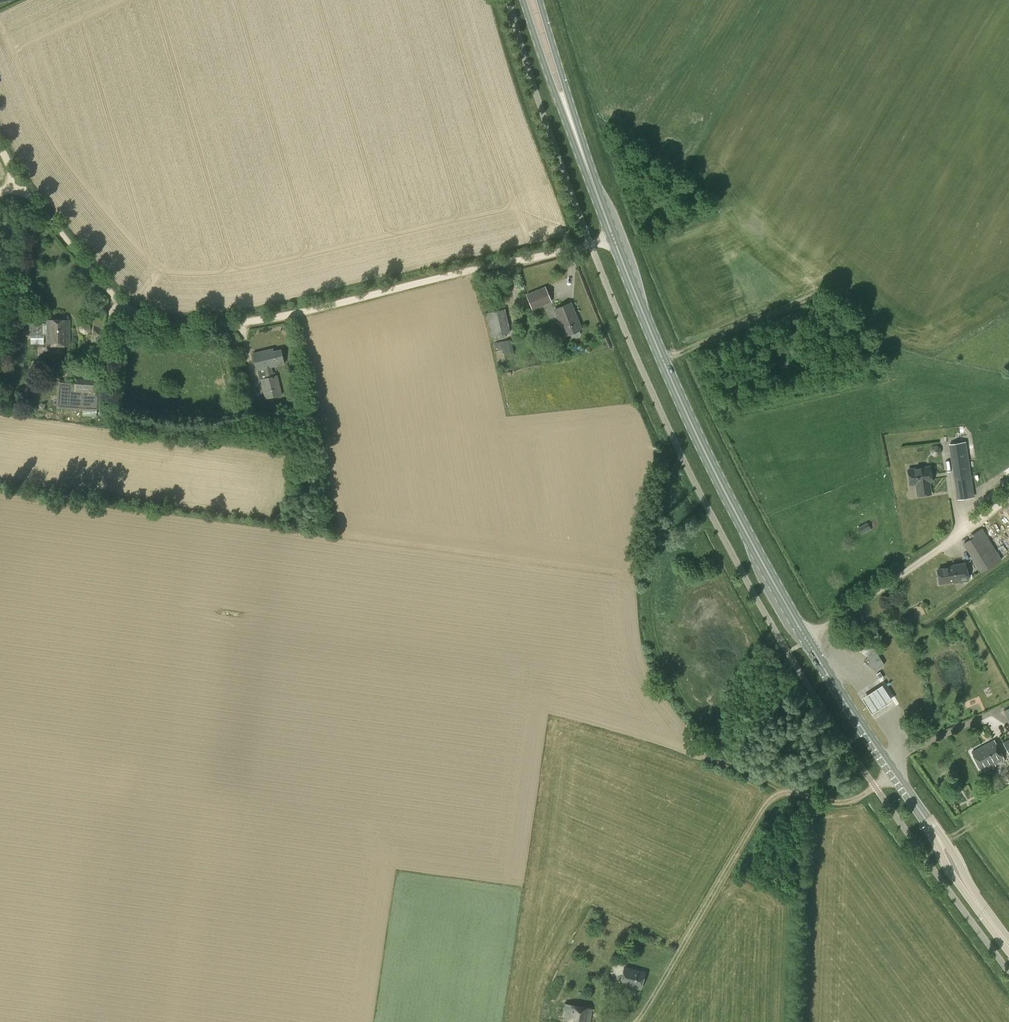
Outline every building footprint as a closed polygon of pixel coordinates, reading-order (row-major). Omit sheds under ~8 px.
[(549,295),(545,286),(526,294),(533,310),(540,306),(537,299),(549,295)] [(580,335),(580,332),(579,330),(581,329),(570,302),(555,309),(566,335),(571,333),(572,336),(574,337),(576,337),(578,337),(580,335)] [(492,337),(510,332),(505,309),(486,313),(492,337)] [(70,345),(70,319),(46,319),(47,323),(44,323),(29,323),(30,335),(47,335),(47,345),(70,345)] [(514,352),(511,339),(494,343),(495,348),(497,348),(498,350),(503,349),(504,355),(514,352)] [(273,348),(253,353),(259,380),(262,379),(266,397),(281,393),(277,375),(273,376),(271,365),(284,362),(280,349),(274,350),(273,348)] [(95,394),(96,379),(76,378),(75,383),(60,382),(59,406),(97,408),(97,394),(95,394)] [(241,393),(252,391),(249,379),(239,381),(241,393)] [(957,499),(973,497),(965,441),(949,444),(957,499)] [(930,493),(929,482),(932,481),(929,466),(908,469),(910,484),(916,483),(918,495),(930,493)] [(861,535),(871,530),(867,522),(857,527),(861,535)] [(994,564),(1002,560),(991,543),(984,548),(976,535),(964,543),(978,565),(990,557),(994,564)] [(969,580),(965,562),(951,565),(951,567),(938,569),(940,582),(954,580),(954,583),(969,580)] [(876,671),(880,666),(884,664),(874,648),(864,661),(876,671)] [(885,687),(865,700),(876,715),(895,702),(885,687)] [(981,770),(987,767),(1003,758),(993,740),(977,749),(971,752),(981,770)] [(641,988),(645,974),(633,970),(634,969),(624,967),(620,982),(641,988)] [(593,1008),(565,1003),(562,1015),(565,1016),(564,1021),(590,1021),(593,1008)]
